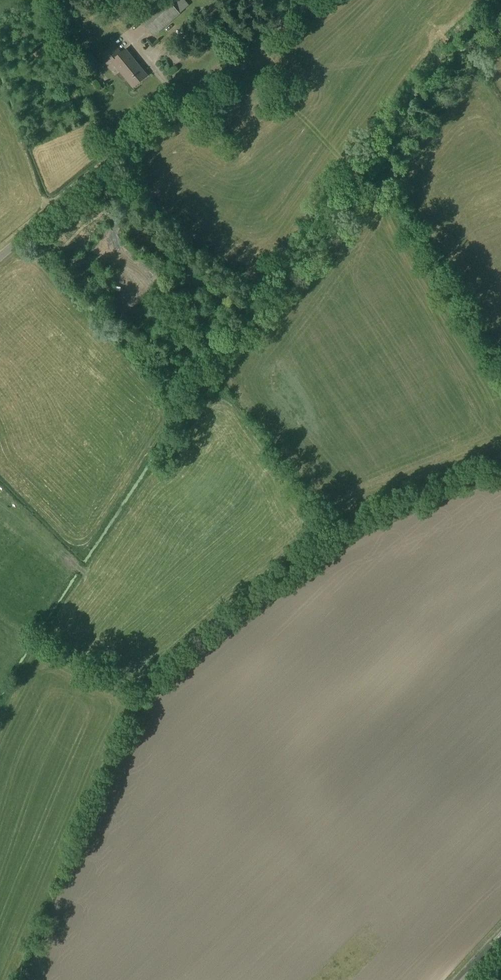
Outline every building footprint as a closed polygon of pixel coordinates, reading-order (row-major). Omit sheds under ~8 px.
[(172,20),(179,13),(168,0),(161,0),(139,18),(154,35),(172,20)] [(111,61),(133,86),(147,75),(125,49),(121,52),(112,43),(98,55),(107,65),(111,61)]
